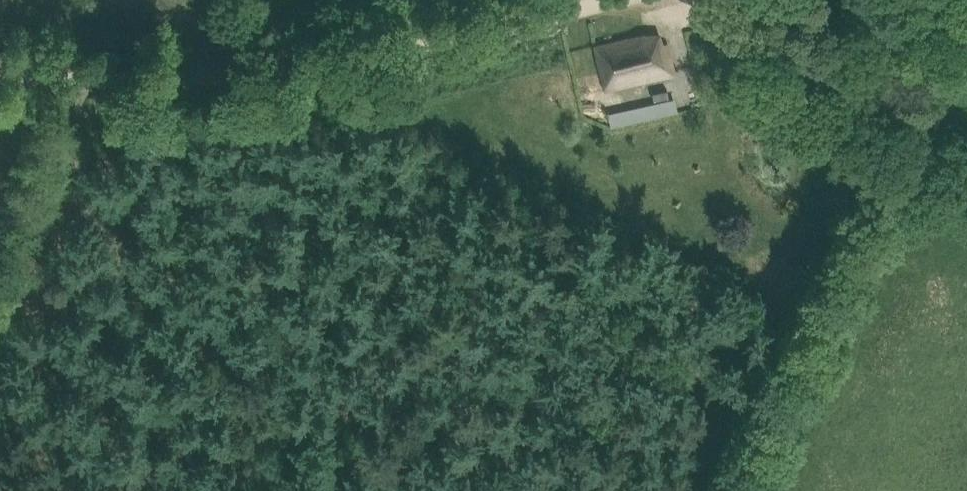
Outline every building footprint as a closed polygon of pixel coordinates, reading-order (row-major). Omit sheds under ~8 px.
[(674,74),(671,63),(664,30),(595,45),(605,90),(674,74)] [(615,123),(682,111),(680,97),(612,109),(615,123)]
